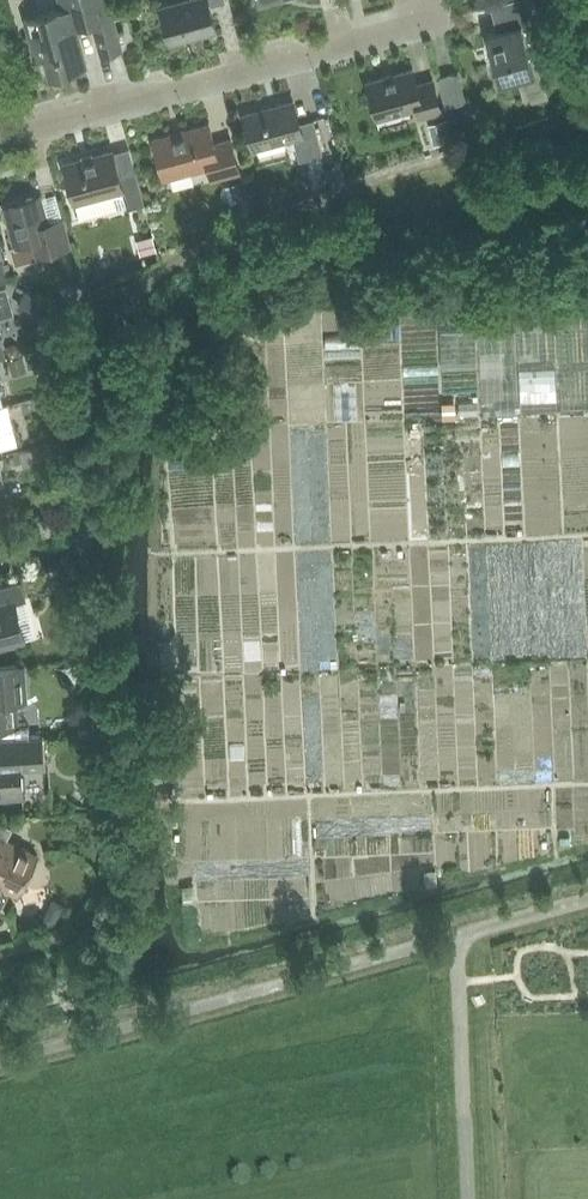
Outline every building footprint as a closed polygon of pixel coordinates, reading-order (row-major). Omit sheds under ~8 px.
[(122,48),(108,0),(59,0),(61,8),(24,18),(35,58),(44,56),(50,75),(87,65),(75,23),(91,19),(101,54),(122,48)] [(161,7),(170,43),(216,30),(209,6),(226,1),(225,0),(187,0),(161,7)] [(536,22),(530,0),(508,0),(494,4),(502,30),(486,34),(499,84),(535,74),(522,26),(536,22)] [(420,117),(442,111),(433,79),(417,83),(413,69),(366,81),(377,119),(418,108),(420,117)] [(445,107),(461,102),(453,73),(437,78),(445,107)] [(299,160),(322,154),(313,119),(299,123),(293,101),(244,114),(254,149),(293,138),(299,160)] [(211,179),(239,172),(231,139),(214,144),(209,124),(153,139),(163,179),(207,167),(211,179)] [(127,209),(144,205),(136,172),(119,177),(112,150),(64,164),(75,205),(122,191),(127,209)] [(37,255),(70,246),(62,218),(47,222),(40,195),(3,205),(14,245),(9,246),(15,265),(38,259),(37,255)] [(14,314),(6,287),(0,288),(0,318),(14,314)] [(355,356),(356,340),(321,338),(320,355),(355,356)] [(547,374),(518,373),(518,386),(547,387),(547,374)] [(18,444),(13,429),(0,433),(0,449),(18,444)] [(43,536),(54,533),(50,516),(39,519),(43,536)] [(524,588),(523,556),(507,556),(508,588),(524,588)] [(0,589),(0,646),(19,641),(9,605),(25,601),(20,583),(0,589)] [(23,701),(20,665),(0,667),(0,720),(15,719),(14,702),(23,701)] [(41,736),(0,739),(0,799),(23,798),(21,766),(43,764),(41,736)] [(36,858),(5,843),(12,828),(0,823),(0,901),(8,886),(19,892),(36,858)]
